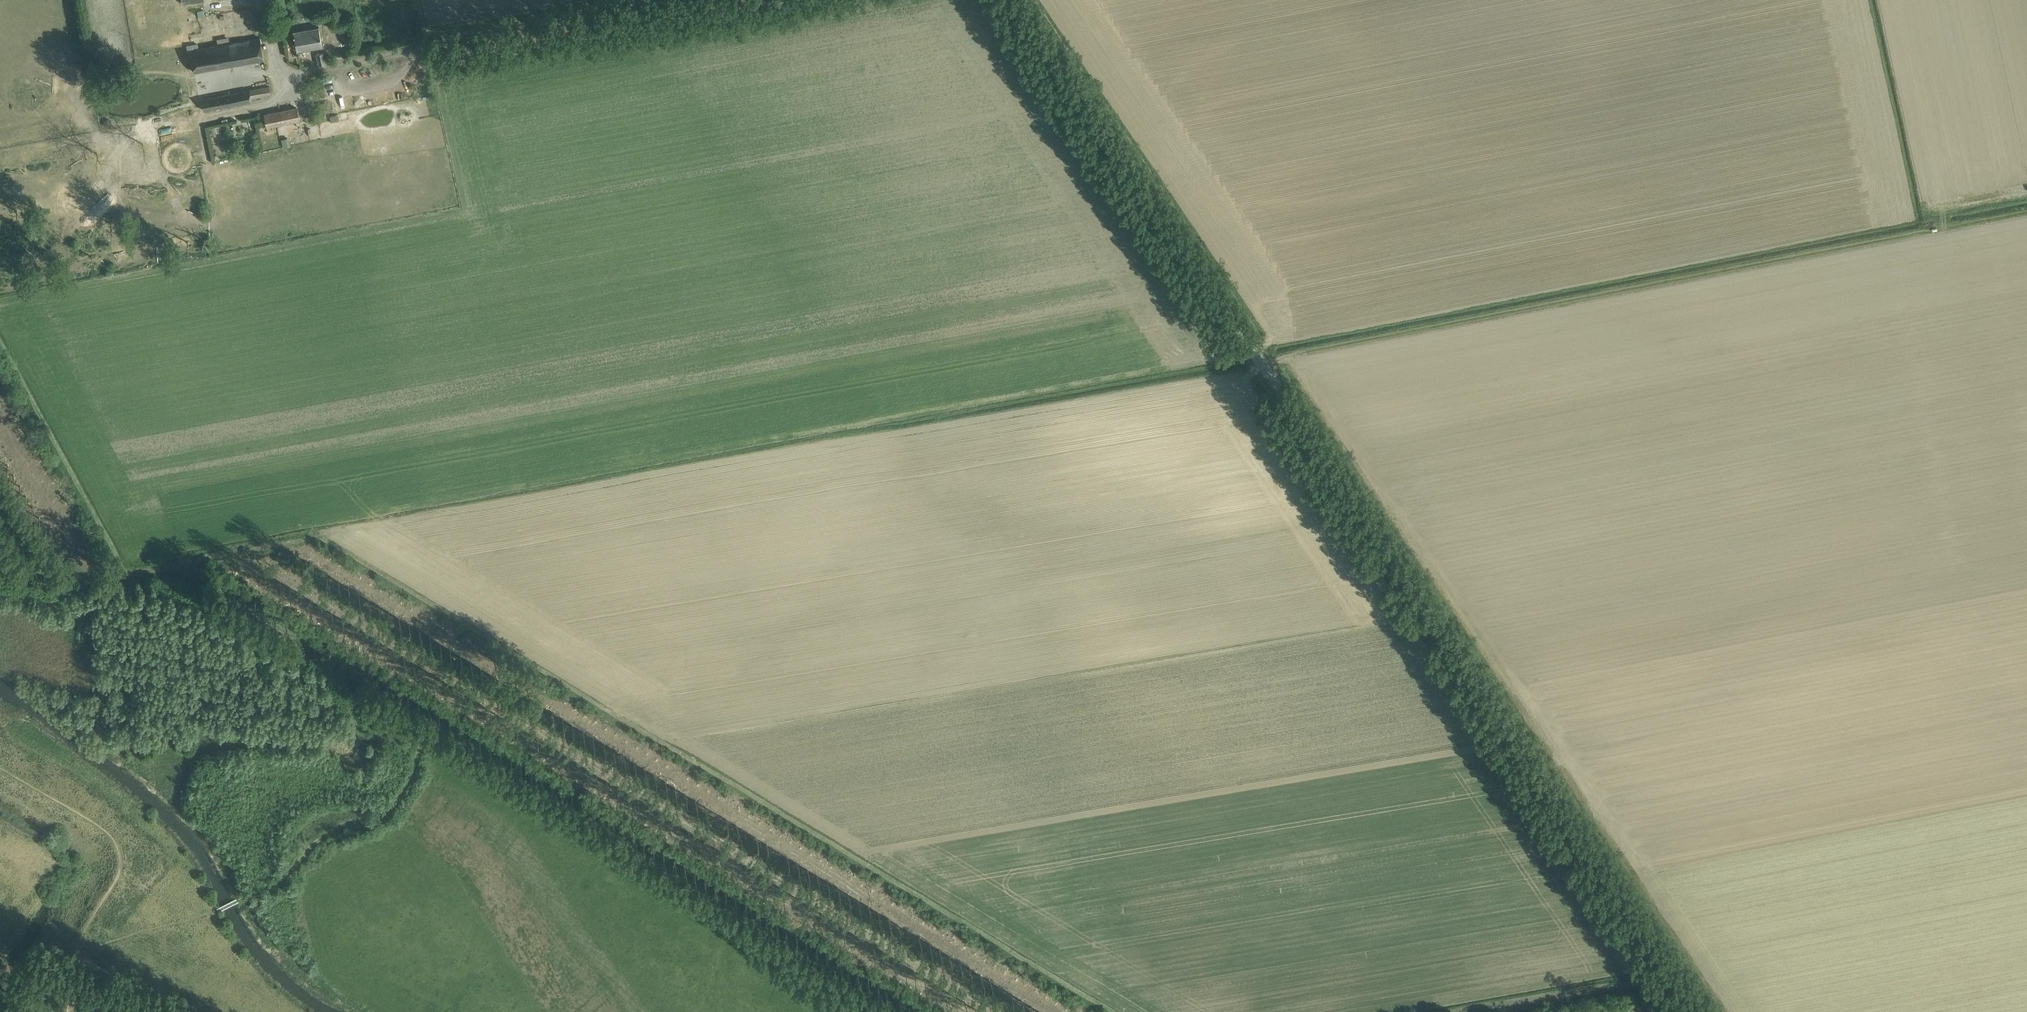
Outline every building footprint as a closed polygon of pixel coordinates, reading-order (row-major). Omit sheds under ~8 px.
[(294,32),(298,51),(322,46),(318,26),(294,32)] [(322,31),(325,40),(330,38),(327,29),(322,31)] [(190,54),(195,76),(264,61),(260,40),(190,54)] [(326,62),(324,52),(316,53),(318,64),(326,62)] [(251,91),(252,99),(271,95),(269,87),(251,91)] [(248,89),(201,98),(203,110),(250,101),(248,89)] [(264,115),(267,127),(299,120),(297,108),(264,115)]
